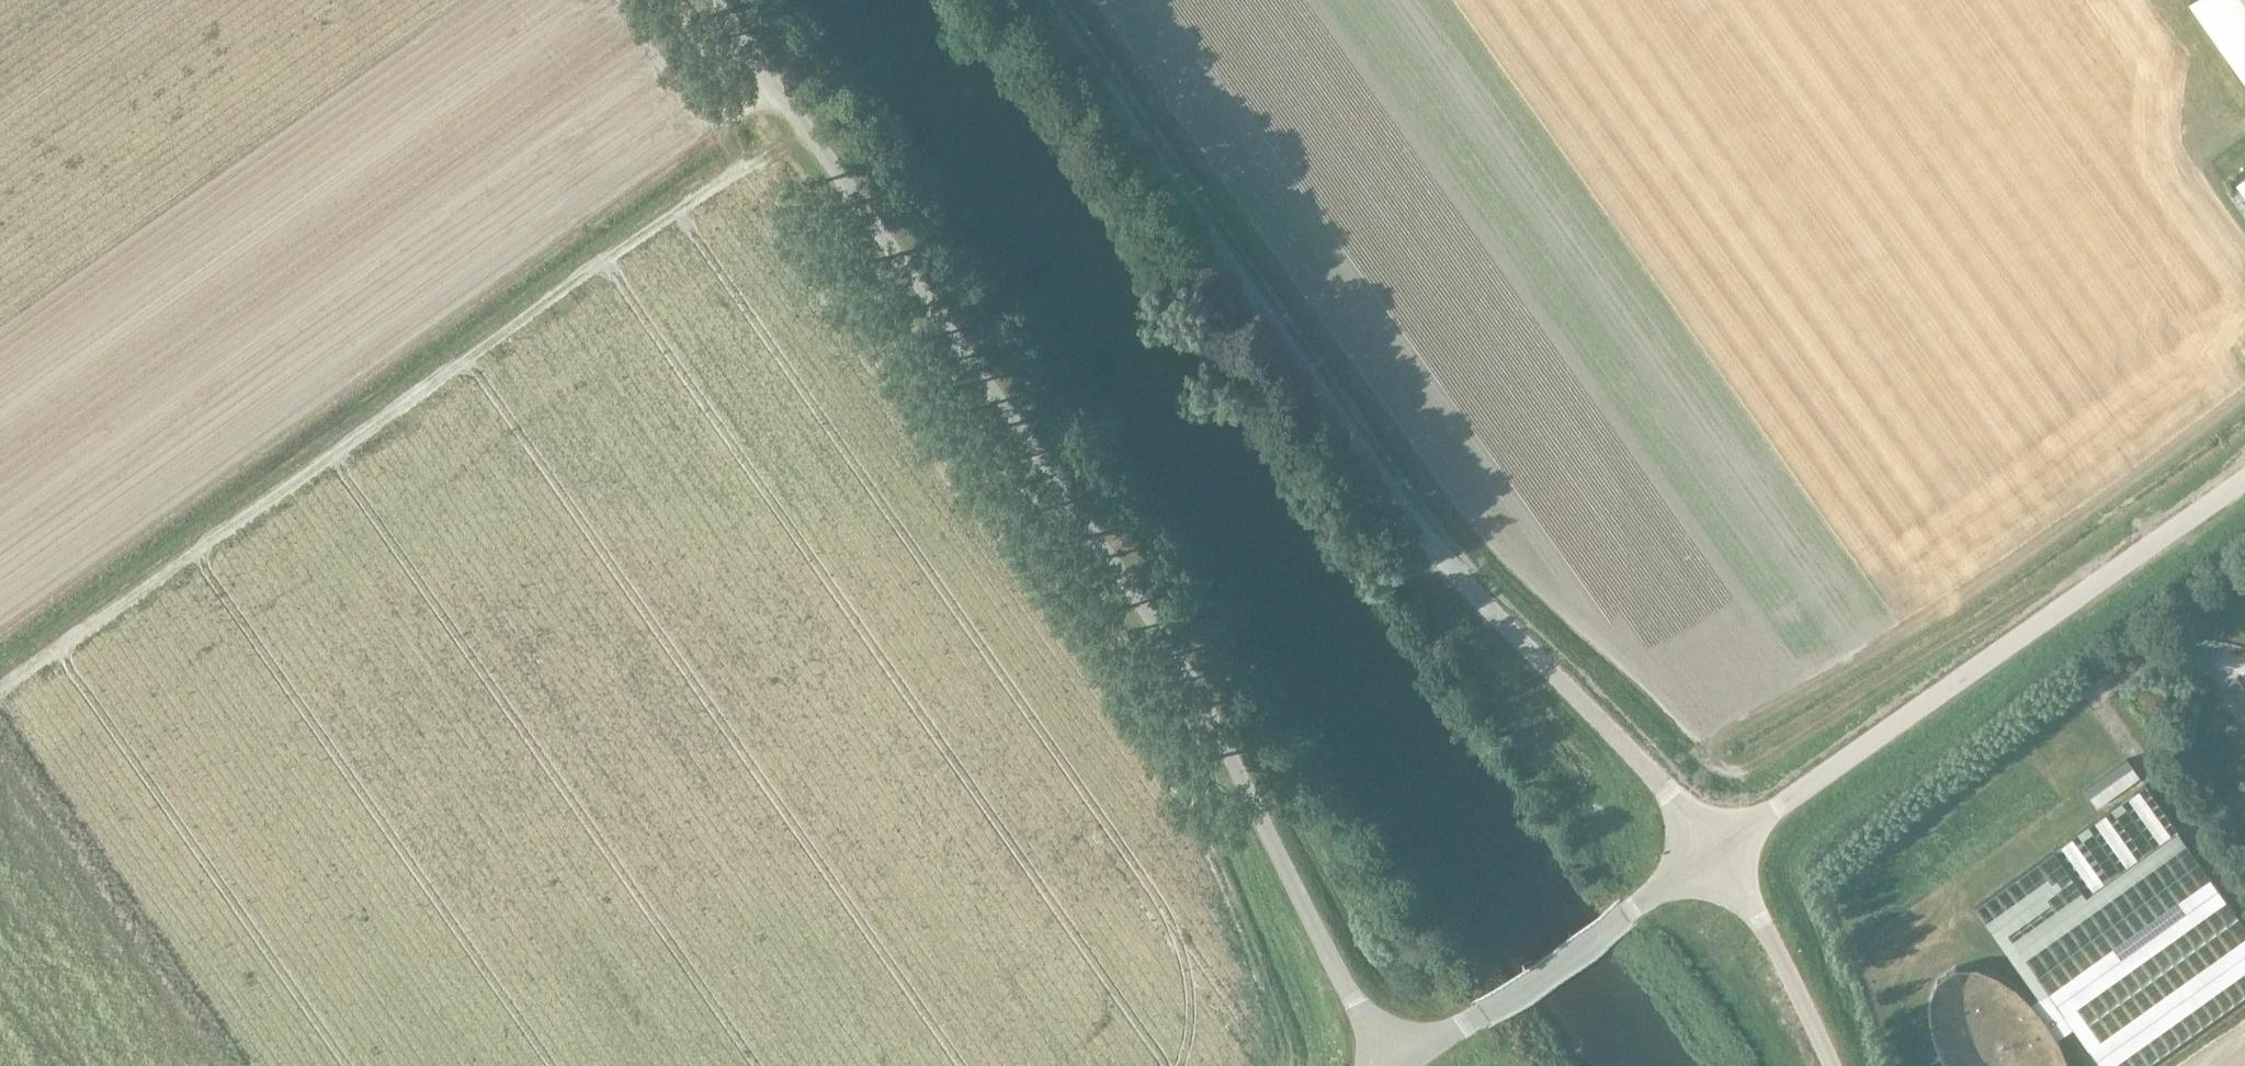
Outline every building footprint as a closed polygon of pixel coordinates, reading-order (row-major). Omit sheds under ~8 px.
[(2244,78),(2244,0),(2190,0),(2244,78)] [(2082,698),(2075,687),(2060,696),(2068,707),(2082,698)] [(2154,846),(2178,829),(2146,784),(2121,801),(2154,846)] [(2120,870),(2144,853),(2112,807),(2088,825),(2120,870)] [(2087,894),(2111,877),(2079,831),(2054,848),(2087,894)] [(2057,1037),(2074,1025),(2103,1065),(2145,1065),(2244,999),(2244,923),(2198,858),(2037,974),(2048,989),(2032,1001),(2057,1037)]
